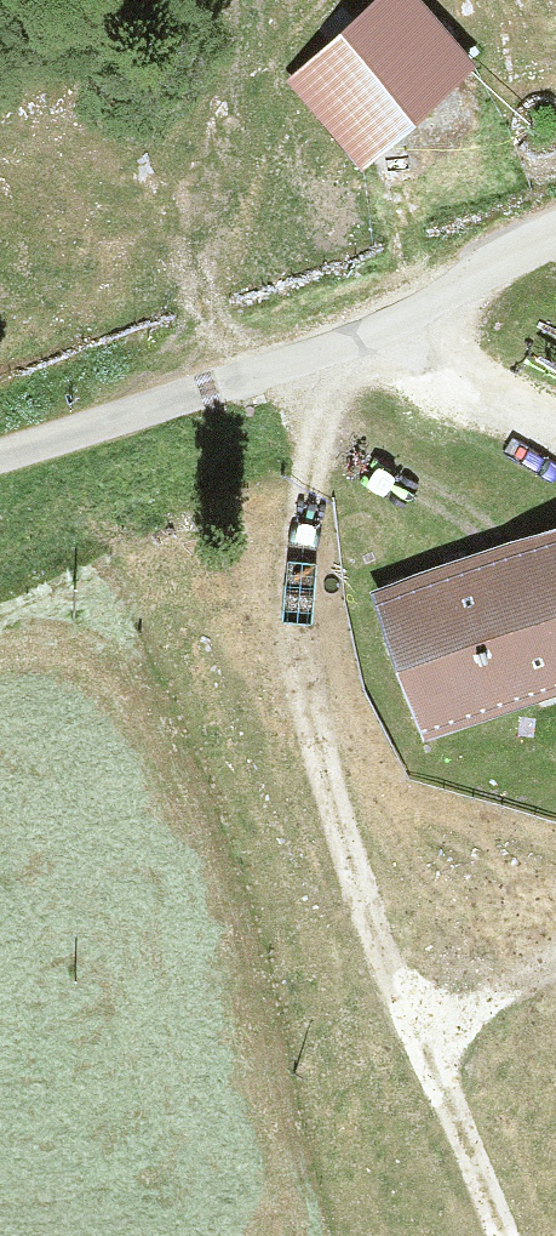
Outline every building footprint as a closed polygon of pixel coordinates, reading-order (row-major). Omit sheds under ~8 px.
[(409,0),(379,0),(286,82),(357,161),(466,64),(409,0)] [(366,603),(414,732),(555,680),(555,533),(366,603)]
